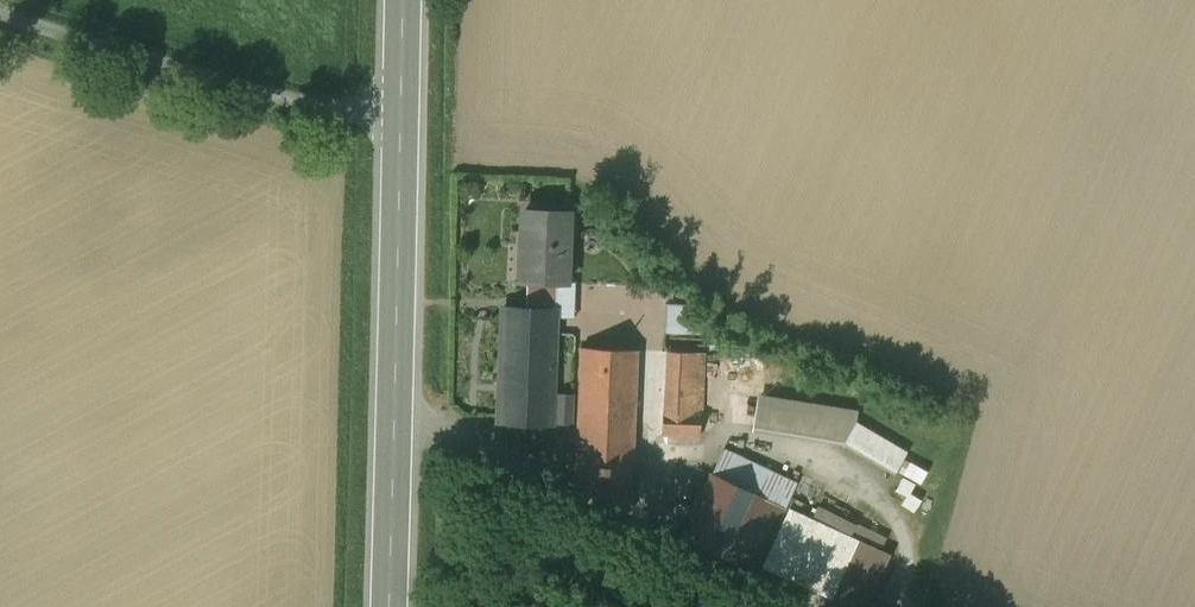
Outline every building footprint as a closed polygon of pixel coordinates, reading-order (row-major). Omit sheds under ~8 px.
[(567,212),(525,210),(525,222),(521,222),(520,244),(526,244),(524,279),(519,279),(519,281),(527,281),(556,282),(568,283),(568,281),(570,224),(567,224),(567,212)] [(555,310),(556,282),(527,281),(526,308),(555,310)] [(568,281),(568,283),(556,282),(555,310),(556,310),(556,311),(574,312),(575,281),(568,281)] [(693,306),(667,305),(666,333),(692,334),(693,306)] [(556,310),(555,310),(526,308),(504,308),(499,420),(550,422),(556,311),(556,310)] [(638,350),(581,347),(575,487),(631,513),(638,350)] [(704,353),(670,351),(667,411),(701,412),(704,353)] [(757,395),(752,430),(843,444),(894,474),(908,453),(855,422),(857,411),(757,395)] [(700,436),(701,412),(667,411),(663,411),(662,434),(700,436)] [(724,449),(713,473),(786,508),(797,484),(724,449)] [(786,508),(713,473),(683,537),(756,571),(786,508)] [(764,564),(833,596),(860,541),(791,508),(764,564)] [(833,596),(856,606),(865,606),(889,554),(860,541),(833,596)]
